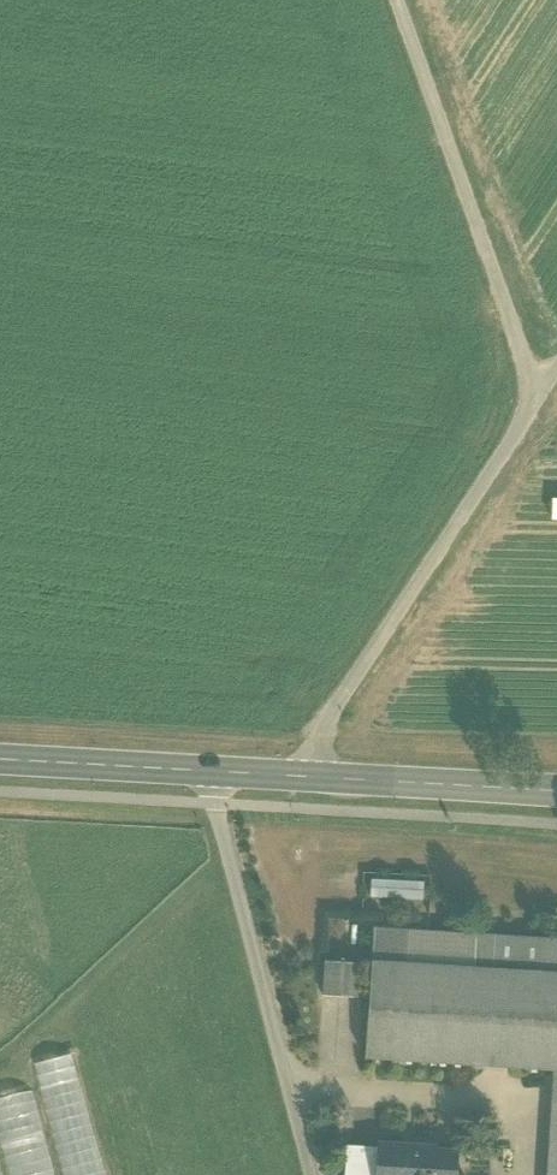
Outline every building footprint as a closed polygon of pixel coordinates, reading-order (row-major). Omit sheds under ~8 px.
[(424,899),(424,879),(367,878),(366,897),(424,899)] [(373,929),(365,1060),(553,1072),(556,1072),(556,941),(373,929)] [(359,964),(325,962),(323,997),(357,999),(359,964)] [(37,1064),(63,1174),(101,1174),(74,1055),(37,1064)] [(553,1072),(547,1174),(556,1174),(556,1072),(553,1072)] [(0,1101),(0,1144),(7,1174),(58,1174),(38,1092),(0,1101)] [(408,1150),(408,1147),(379,1145),(379,1148),(378,1174),(454,1174),(456,1153),(408,1150)] [(346,1147),(344,1174),(378,1174),(379,1148),(346,1147)]
